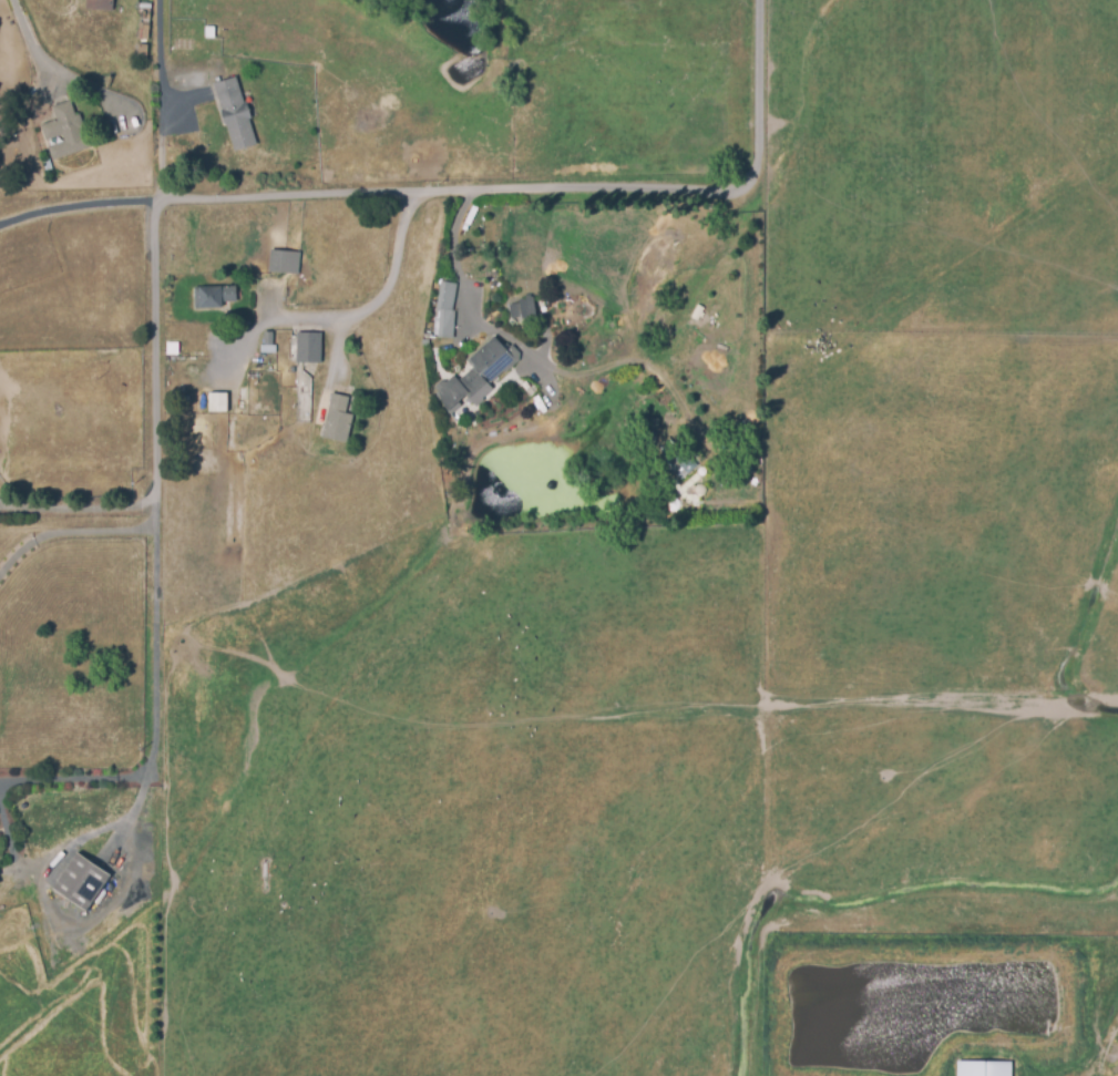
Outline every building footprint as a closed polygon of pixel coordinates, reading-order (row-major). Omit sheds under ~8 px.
[(85,9),(86,0),(112,0),(112,10),(85,9)] [(148,39),(134,39),(134,22),(137,22),(137,10),(133,10),(133,1),(136,1),(136,3),(148,3),(148,39)] [(135,44),(146,44),(145,59),(135,59),(135,44)] [(235,151),(227,126),(225,127),(220,111),(222,110),(214,83),(235,76),(243,102),(245,102),(250,119),(248,119),(256,144),(235,151)] [(60,141),(58,133),(41,139),(37,125),(52,120),(48,106),(71,99),(88,147),(49,161),(43,146),(60,141)] [(298,275),(268,271),(270,250),(300,253),(298,275)] [(439,342),(439,338),(437,338),(438,309),(435,308),(441,281),(457,285),(451,310),(454,311),(452,337),(450,337),(450,341),(439,342)] [(192,286),(233,286),(233,303),(222,303),(222,307),(192,307),(192,286)] [(512,319),(510,307),(520,305),(520,301),(525,299),(525,297),(530,296),(531,298),(533,298),(535,315),(512,319)] [(261,345),(261,331),(269,331),(269,345),(274,345),(274,352),(257,352),(257,345),(261,345)] [(320,363),(296,362),(296,363),(289,363),(290,337),(296,337),(296,332),(321,334),(320,363)] [(493,337),(513,359),(510,362),(512,366),(505,372),(503,370),(488,385),(492,389),(482,398),(483,400),(476,407),(464,393),(457,400),(460,404),(453,412),(432,389),(442,380),(445,383),(453,376),(459,381),(473,368),(468,361),(493,337)] [(347,441),(311,434),(320,391),(348,397),(345,413),(352,414),(347,441)] [(206,411),(225,412),(226,393),(206,393),(206,411)] [(85,911),(109,875),(74,852),(50,889),(85,911)] [(1009,1064),(1009,1075),(956,1075),(956,1064),(1009,1064)]
